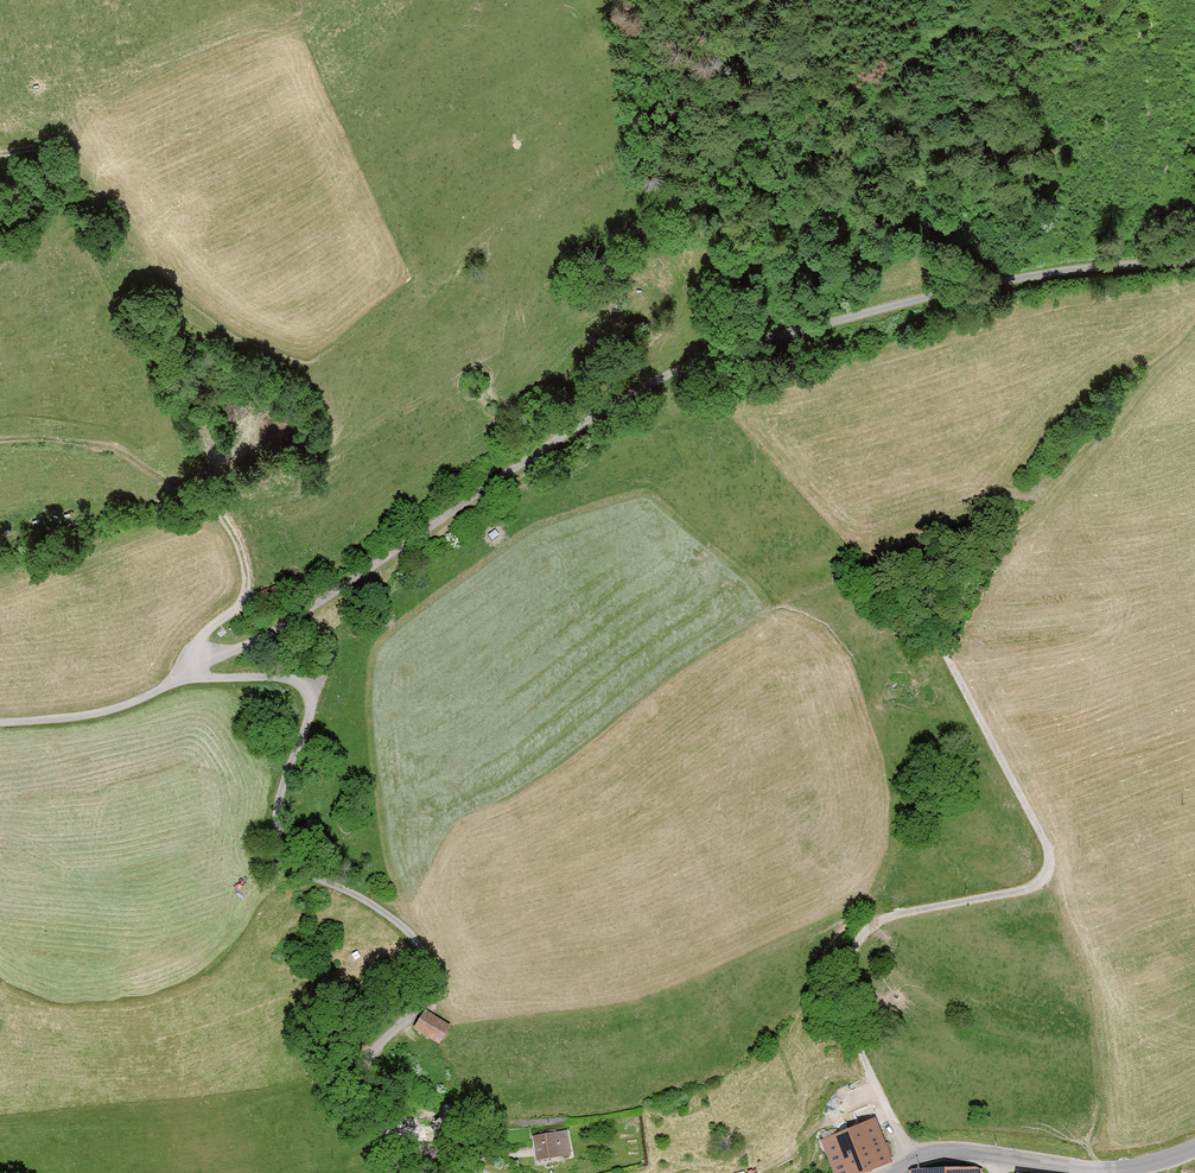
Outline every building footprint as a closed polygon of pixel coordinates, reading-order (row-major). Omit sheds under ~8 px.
[(425,1008),(414,1027),(442,1042),(453,1023),(425,1008)] [(822,1138),(836,1172),(863,1172),(895,1161),(878,1117),(822,1138)] [(566,1130),(533,1136),(538,1161),(570,1155),(566,1130)]
